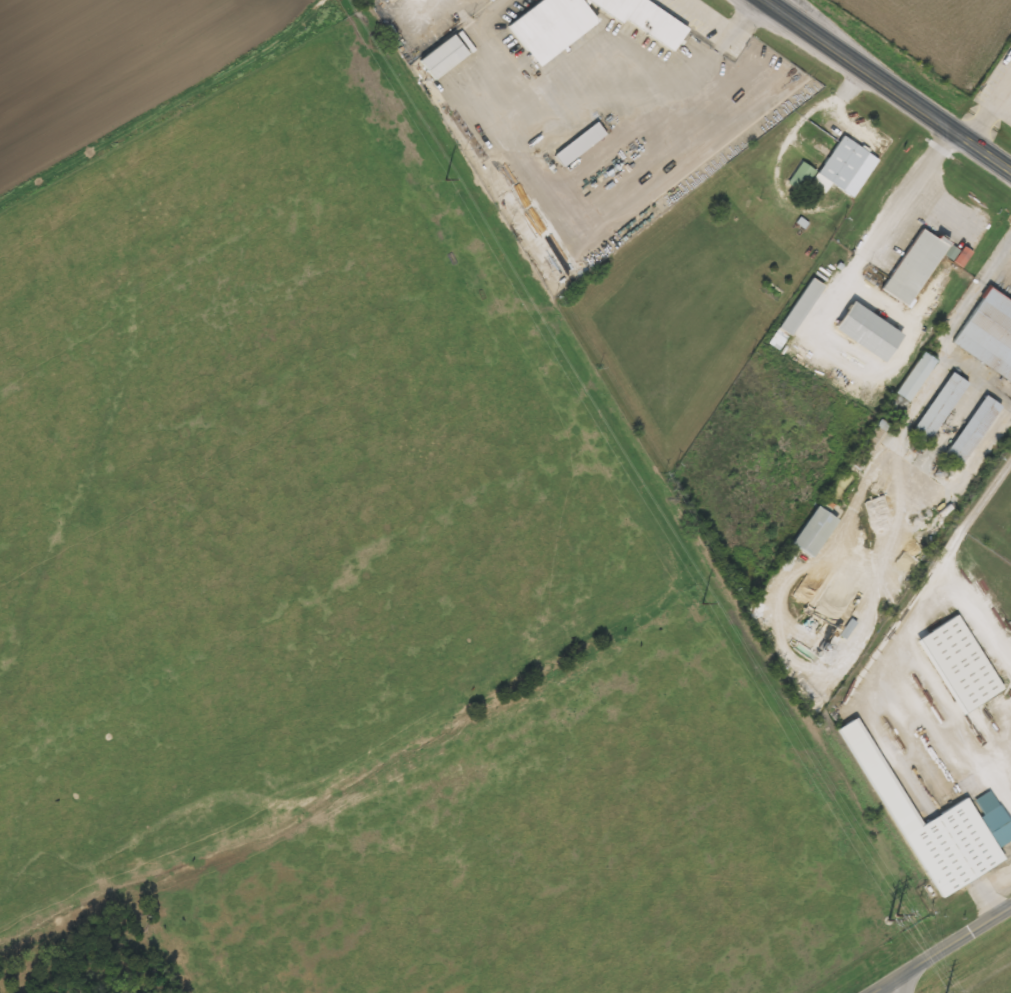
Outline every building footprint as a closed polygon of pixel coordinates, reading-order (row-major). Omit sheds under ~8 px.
[(624,22),(625,21),(675,50),(687,29),(682,21),(646,0),(542,0),(513,21),(510,26),(537,65),(599,22),(624,22)] [(433,79),(470,56),(456,35),(420,58),(433,79)] [(564,167),(606,134),(597,121),(554,155),(564,167)] [(819,172),(802,162),(788,184),(804,194),(810,184),(825,194),(832,183),(844,190),(868,152),(843,135),(819,172)] [(948,244),(922,227),(883,290),(909,306),(948,244)] [(845,261),(832,250),(824,258),(838,269),(845,261)] [(823,284),(811,277),(770,345),(782,352),(823,284)] [(1010,380),(1010,300),(989,287),(953,344),(1010,380)] [(835,330),(887,362),(905,333),(853,302),(835,330)] [(888,409),(901,417),(937,359),(923,351),(888,409)] [(929,443),(968,382),(951,371),(913,433),(929,443)] [(946,455),(962,466),(1002,406),(986,395),(946,455)] [(816,558),(838,518),(816,505),(794,545),(816,558)] [(961,615),(918,638),(960,715),(1003,691),(961,615)] [(1006,862),(999,848),(1010,841),(1010,824),(992,790),(972,801),(970,798),(920,825),(860,716),(842,727),(937,900),(1006,862)]
